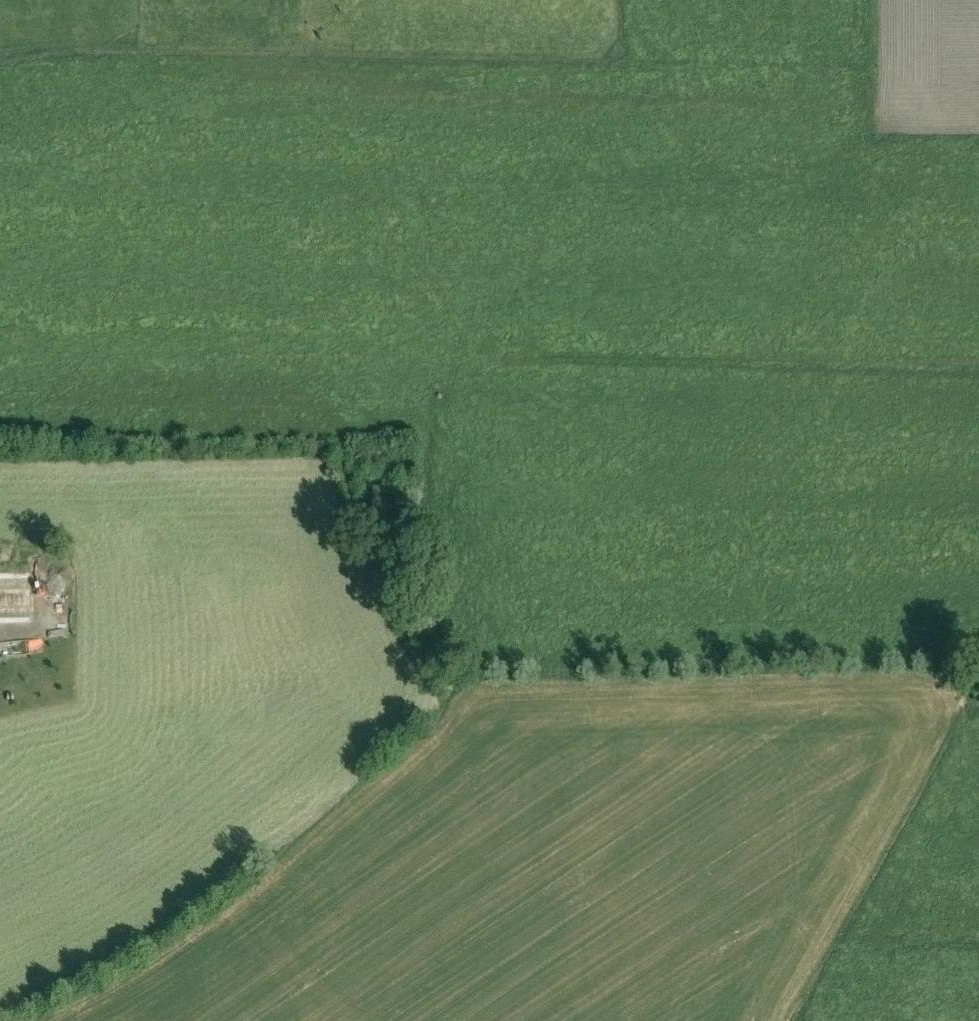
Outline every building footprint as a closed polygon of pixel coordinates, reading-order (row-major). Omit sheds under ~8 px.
[(31,623),(30,573),(0,574),(0,624),(31,623)]
